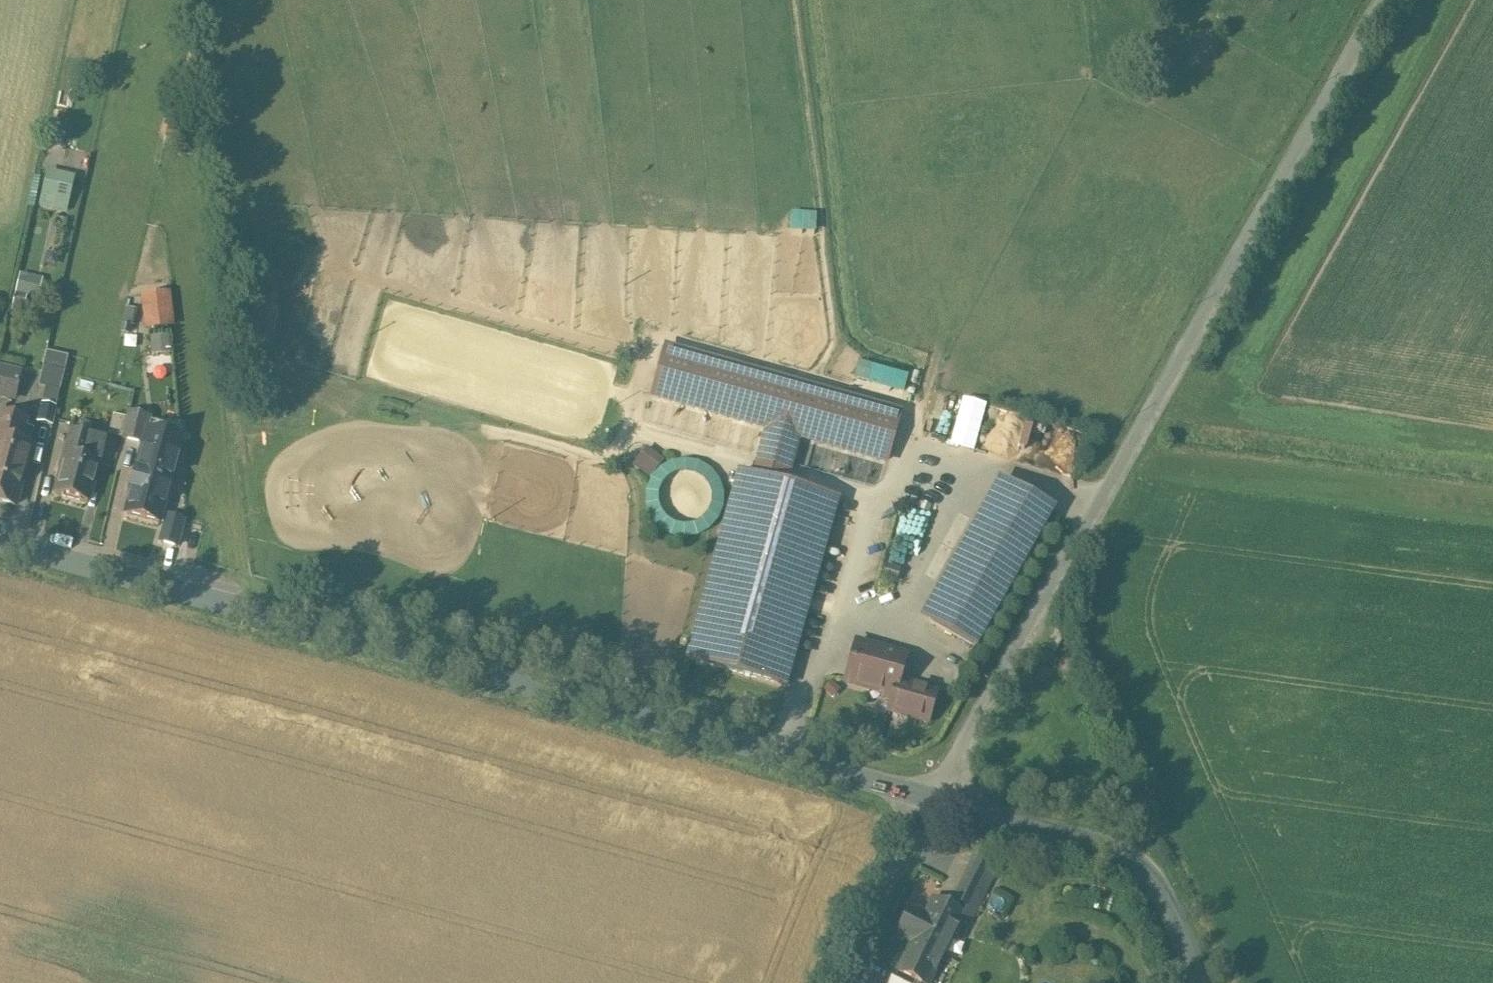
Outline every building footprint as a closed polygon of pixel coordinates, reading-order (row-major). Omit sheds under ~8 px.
[(74,178),(48,172),(41,204),(67,210),(74,178)] [(794,211),(793,231),(819,231),(819,212),(794,211)] [(22,271),(19,289),(42,293),(46,275),(22,271)] [(168,293),(144,296),(148,328),(172,325),(168,293)] [(174,351),(172,333),(152,334),(153,352),(174,351)] [(899,413),(666,347),(653,396),(885,462),(899,413)] [(68,355),(47,350),(43,367),(64,372),(68,355)] [(151,354),(152,370),(176,369),(175,353),(151,354)] [(869,383),(906,394),(912,374),(875,363),(869,383)] [(64,372),(43,367),(39,386),(46,387),(44,394),(58,397),(64,372)] [(0,368),(0,394),(14,397),(20,372),(0,368)] [(58,397),(44,394),(38,422),(52,425),(58,397)] [(966,397),(953,444),(977,450),(990,403),(966,397)] [(0,426),(0,501),(16,505),(32,445),(16,441),(19,430),(23,431),(26,418),(4,412),(0,426)] [(128,418),(113,414),(109,434),(123,438),(128,418)] [(148,424),(128,418),(123,438),(123,439),(143,445),(148,424)] [(94,437),(72,431),(61,470),(63,470),(56,493),(88,502),(99,463),(88,460),(94,437)] [(653,477),(667,458),(649,445),(636,464),(653,477)] [(143,450),(132,490),(134,490),(127,513),(159,522),(170,483),(159,480),(165,457),(143,450)] [(698,464),(685,461),(672,463),(661,470),(652,480),(647,492),(647,505),(651,518),(659,528),(671,535),(684,538),(697,536),(708,529),(717,519),(722,507),(722,494),(718,481),(710,471),(698,464)] [(837,500),(740,472),(714,565),(688,659),(785,687),(837,500)] [(1003,493),(941,603),(986,628),(1048,518),(1003,493)] [(184,521),(168,517),(161,542),(177,547),(184,521)] [(986,628),(941,603),(930,622),(975,647),(986,628)] [(937,692),(899,681),(906,656),(856,642),(845,683),(884,694),(883,698),(891,700),(888,711),(928,723),(937,692)] [(998,867),(976,855),(965,878),(987,889),(998,867)] [(987,889),(965,878),(954,900),(964,905),(960,913),(960,914),(963,915),(954,933),(963,938),(987,889)] [(926,915),(912,908),(898,935),(912,942),(942,957),(942,956),(943,957),(943,956),(954,933),(963,915),(960,914),(960,913),(933,900),(926,915)] [(912,942),(898,971),(922,982),(929,982),(942,957),(912,942)]
